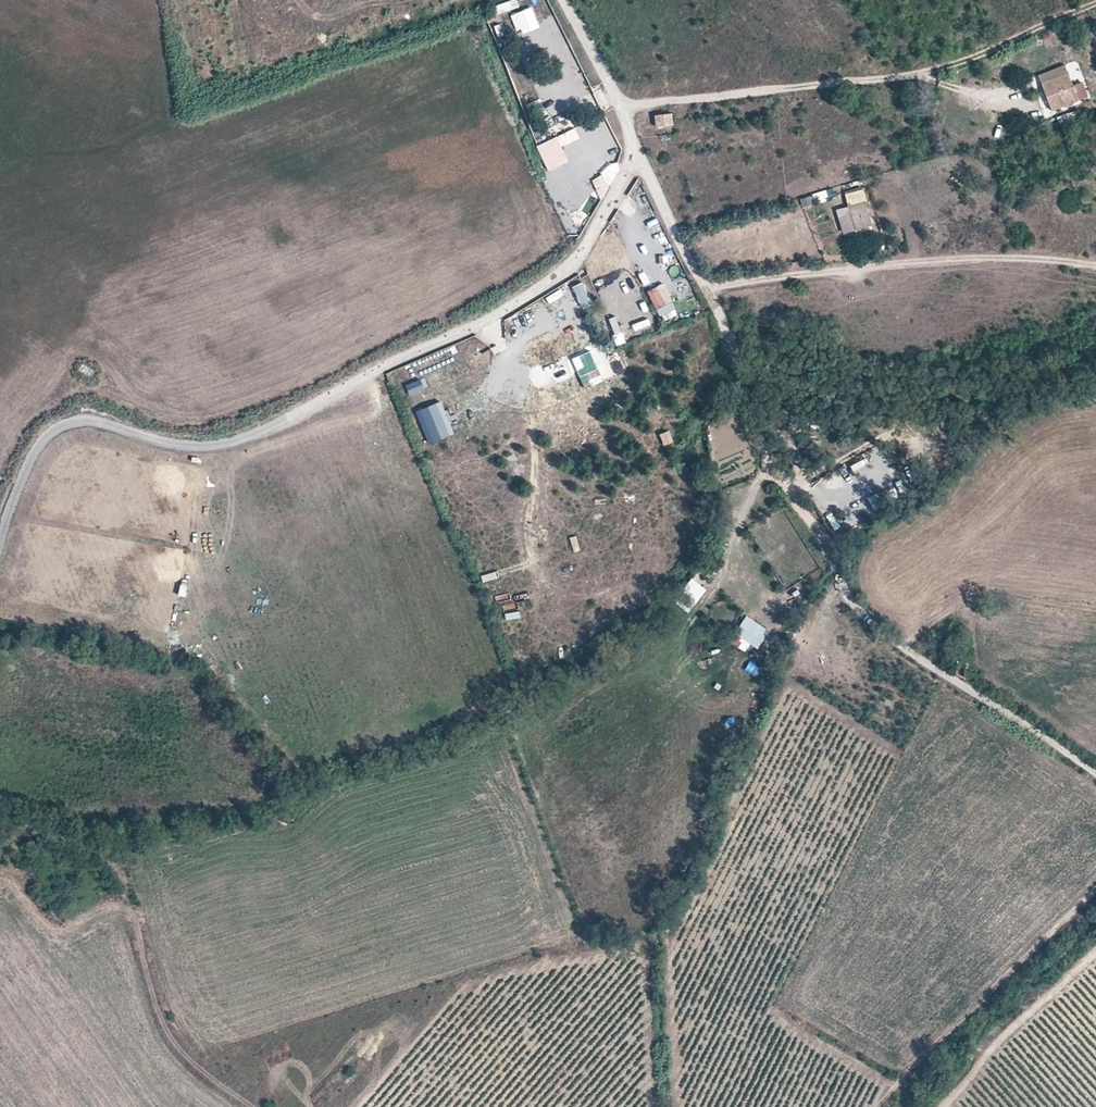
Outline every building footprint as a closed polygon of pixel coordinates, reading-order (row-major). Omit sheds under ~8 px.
[(512,15),(521,36),(541,28),(533,7),(512,15)] [(1040,74),(1043,83),(1068,74),(1065,65),(1040,74)] [(1068,74),(1043,83),(1052,110),(1078,101),(1068,74)] [(1073,86),(1078,101),(1088,98),(1083,83),(1073,86)] [(674,127),(673,114),(656,116),(657,129),(674,127)] [(576,129),(541,144),(562,192),(575,186),(559,147),(580,139),(576,129)] [(873,224),(863,188),(846,193),(852,211),(838,215),(843,232),(873,224)] [(582,209),(570,214),(575,225),(586,220),(582,209)] [(685,279),(676,284),(679,291),(689,286),(685,279)] [(658,286),(648,291),(661,318),(677,311),(669,294),(663,297),(658,286)] [(422,381),(407,386),(411,397),(426,391),(422,381)] [(444,403),(417,414),(430,446),(456,435),(444,403)] [(664,447),(674,443),(670,431),(660,434),(664,447)] [(519,457),(520,438),(509,437),(507,456),(519,457)] [(855,463),(845,469),(848,475),(858,469),(855,463)] [(854,525),(866,520),(857,496),(845,500),(854,525)] [(835,531),(841,527),(832,514),(826,518),(835,531)] [(577,536),(570,538),(575,552),(582,550),(577,536)] [(554,561),(556,568),(572,564),(570,557),(554,561)] [(619,581),(633,575),(630,568),(616,574),(619,581)] [(709,590),(695,579),(685,591),(699,602),(709,590)] [(759,650),(771,633),(748,617),(731,642),(746,652),(751,644),(759,650)]
